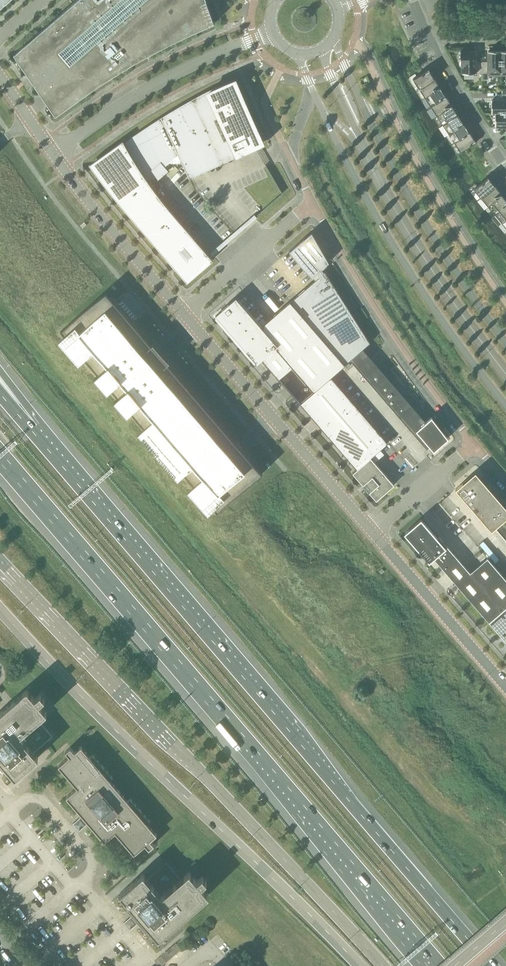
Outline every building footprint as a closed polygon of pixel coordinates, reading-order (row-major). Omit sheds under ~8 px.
[(10,0),(0,0),(0,9),(10,0)] [(73,3),(14,54),(55,116),(84,95),(92,89),(100,84),(109,78),(117,73),(125,68),(134,63),(143,58),(151,53),(160,48),(169,44),(178,39),(187,35),(196,31),(205,27),(214,23),(206,1),(206,0),(77,0),(73,3)] [(482,73),(482,62),(476,62),(476,51),(460,51),(460,65),(462,65),(462,73),(482,73)] [(488,76),(501,75),(501,51),(488,51),(488,61),(482,62),(482,73),(488,73),(488,76)] [(419,88),(435,78),(428,69),(413,79),(419,88)] [(189,179),(191,178),(265,144),(236,78),(205,92),(185,103),(168,113),(161,118),(162,122),(178,155),(189,179)] [(425,97),(440,87),(435,78),(419,88),(425,97)] [(431,106),(446,96),(440,87),(425,97),(431,106)] [(491,100),(491,113),(505,113),(505,90),(502,90),(502,100),(491,100)] [(437,116),(452,105),(446,96),(431,106),(437,116)] [(443,125),(458,114),(452,105),(437,116),(443,125)] [(491,113),(491,114),(495,114),(495,126),(505,126),(505,132),(505,113),(491,113)] [(448,134),(464,123),(458,114),(443,125),(448,134)] [(162,122),(161,118),(151,124),(130,138),(124,142),(123,140),(89,164),(113,195),(129,215),(153,242),(187,282),(213,260),(195,239),(188,231),(181,223),(174,215),(167,207),(160,198),(154,190),(147,181),(178,155),(162,122)] [(454,143),(470,132),(464,123),(448,134),(454,143)] [(470,132),(454,143),(461,152),(476,142),(470,132)] [(481,198),(495,186),(488,177),(473,189),(481,198)] [(488,206),(502,194),(495,186),(481,198),(488,206)] [(505,205),(505,199),(502,194),(488,206),(495,214),(505,205)] [(505,219),(505,205),(495,214),(501,222),(505,219)] [(345,364),(350,360),(363,349),(370,342),(325,271),(324,272),(322,269),(327,264),(312,236),(306,240),(304,238),(289,251),(312,277),(313,277),(315,279),(290,301),(345,364)] [(167,363),(169,361),(152,342),(150,344),(106,292),(60,331),(64,335),(58,341),(78,364),(84,359),(97,374),(93,377),(107,393),(111,389),(117,397),(113,400),(127,416),(130,412),(144,428),(138,433),(177,479),(183,474),(193,485),(187,490),(207,514),(213,508),(217,513),(262,473),(167,363)] [(345,364),(290,301),(261,326),(236,297),(228,303),(228,304),(215,315),(257,363),(262,359),(279,379),(293,367),(313,391),(331,377),(345,364)] [(384,398),(418,438),(427,448),(429,446),(434,451),(448,438),(432,418),(427,423),(363,349),(350,360),(384,398)] [(313,391),(300,403),(357,469),(352,473),(362,484),(369,492),(376,500),(394,485),(371,457),(388,443),(331,377),(313,391)] [(495,528),(500,534),(505,541),(505,508),(475,472),(456,489),(472,507),(475,512),(491,530),(495,528)] [(434,558),(434,559),(462,590),(489,622),(505,607),(505,579),(499,571),(481,586),(470,572),(447,546),(443,542),(439,536),(438,538),(421,519),(404,533),(422,554),(425,557),(430,553),(434,558)] [(489,622),(505,641),(505,607),(489,622)] [(3,769),(6,766),(15,777),(38,757),(33,752),(35,750),(36,750),(53,736),(39,719),(47,712),(39,703),(45,699),(40,693),(35,698),(27,689),(0,712),(0,765),(3,769)] [(134,854),(145,844),(149,849),(154,844),(150,840),(157,834),(147,823),(150,821),(131,798),(128,800),(110,780),(113,777),(93,754),(90,757),(81,746),(74,751),(70,747),(65,751),(69,756),(58,765),(77,787),(66,797),(104,841),(115,832),(134,854)] [(126,869),(119,861),(109,869),(116,877),(126,869)] [(201,886),(207,881),(202,876),(197,881),(189,872),(181,879),(167,862),(149,877),(150,877),(148,879),(143,873),(120,893),(129,904),(126,906),(140,923),(146,929),(149,927),(158,938),(209,895),(201,886)] [(167,950),(172,956),(181,949),(176,943),(167,950)] [(161,955),(167,961),(172,956),(167,950),(161,955)] [(167,961),(161,955),(155,961),(159,965),(161,965),(167,961)]
